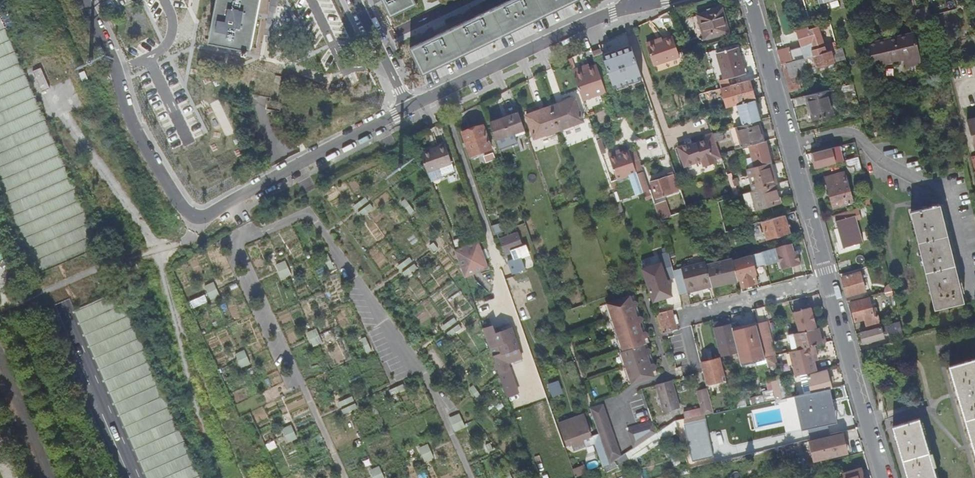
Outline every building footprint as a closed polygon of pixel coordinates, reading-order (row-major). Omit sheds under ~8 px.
[(208,42),(250,51),(259,0),(216,0),(216,3),(209,39),(208,42)] [(389,17),(394,15),(416,4),(414,0),(381,0),(389,17)] [(510,1),(477,17),(474,11),(470,9),(466,15),(468,21),(434,37),(432,32),(428,29),(424,35),(427,41),(410,50),(422,76),(580,0),(510,0),(510,1)] [(822,12),(840,7),(838,0),(819,0),(822,12)] [(725,8),(700,15),(706,39),(732,32),(725,8)] [(781,65),(825,52),(818,27),(810,30),(814,44),(811,45),(778,55),(781,65)] [(920,63),(913,34),(866,44),(870,60),(880,57),(882,64),(904,58),(906,66),(920,63)] [(615,88),(644,80),(630,36),(601,44),(615,88)] [(675,40),(649,49),(655,69),(681,61),(675,40)] [(838,61),(846,59),(843,47),(837,49),(834,50),(838,61)] [(738,50),(717,55),(725,82),(745,76),(738,50)] [(834,50),(825,52),(781,65),(789,92),(801,89),(798,78),(792,80),(790,76),(809,71),(808,68),(816,66),(818,72),(835,67),(834,62),(838,61),(834,50)] [(573,71),(574,75),(590,70),(588,66),(573,71)] [(41,67),(35,70),(43,88),(49,86),(41,67)] [(597,67),(590,70),(574,75),(583,101),(600,95),(606,93),(597,67)] [(300,81),(276,76),(275,83),(282,84),(283,81),(300,85),(300,81)] [(813,77),(810,78),(812,87),(818,85),(816,79),(814,80),(813,77)] [(737,107),(755,102),(750,82),(723,90),(729,110),(737,107)] [(827,89),(807,94),(813,119),(833,113),(827,89)] [(552,108),(560,132),(584,124),(576,100),(552,108)] [(265,102),(264,110),(279,112),(280,104),(265,102)] [(761,122),(755,102),(737,107),(743,127),(758,123),(761,122)] [(535,140),(560,132),(552,108),(527,117),(535,140)] [(498,142),(526,132),(520,114),(491,124),(498,142)] [(751,147),(764,143),(758,123),(743,127),(732,130),(737,151),(748,147),(751,147)] [(485,127),(463,134),(470,158),(492,150),(485,127)] [(715,137),(717,143),(724,141),(722,133),(714,135),(715,137)] [(665,153),(659,135),(650,137),(656,156),(665,153)] [(721,156),(717,143),(715,137),(705,140),(706,144),(694,148),(688,150),(687,148),(679,150),(685,169),(704,163),(705,169),(716,165),(715,162),(722,160),(721,156)] [(764,143),(751,147),(751,149),(745,151),(750,170),(771,164),(772,164),(766,142),(764,143)] [(851,152),(857,150),(855,142),(849,144),(851,152)] [(434,152),(421,157),(428,177),(432,185),(443,181),(442,178),(455,174),(446,148),(439,150),(439,152),(434,153),(434,152)] [(817,168),(835,163),(830,148),(813,153),(817,168)] [(629,151),(621,154),(610,158),(618,181),(632,176),(639,196),(650,192),(644,172),(637,174),(629,151)] [(862,171),(858,156),(844,160),(845,162),(845,164),(846,165),(847,165),(849,166),(851,167),(854,166),(855,172),(862,171)] [(750,170),(756,191),(774,186),(777,185),(771,164),(750,170)] [(655,195),(677,188),(672,171),(650,178),(655,195)] [(844,173),(826,178),(834,207),(853,202),(844,173)] [(733,175),(728,177),(735,198),(739,197),(737,188),(735,189),(734,182),(735,182),(733,175)] [(758,212),(780,206),(774,186),(754,192),(752,193),(758,212)] [(752,193),(744,195),(747,206),(756,204),(752,193)] [(916,234),(935,310),(964,303),(940,205),(911,213),(916,234)] [(664,208),(657,210),(660,219),(667,217),(664,208)] [(857,208),(834,215),(843,248),(862,242),(856,220),(860,219),(857,208)] [(527,226),(531,239),(539,236),(532,216),(524,219),(527,226)] [(784,217),(763,223),(768,240),(789,234),(784,217)] [(872,230),(865,232),(867,241),(874,239),(872,230)] [(519,236),(501,242),(505,254),(524,248),(519,236)] [(744,241),(736,243),(741,258),(749,255),(744,241)] [(489,272),(486,262),(481,264),(478,255),(482,254),(479,245),(456,254),(465,280),(489,272)] [(802,266),(797,252),(794,253),(792,245),(777,249),(784,271),(802,266)] [(532,254),(524,256),(527,267),(535,265),(532,254)] [(767,265),(766,264),(763,254),(751,257),(754,268),(767,265)] [(751,257),(733,263),(735,270),(738,283),(740,283),(743,294),(752,292),(750,287),(759,285),(754,268),(751,257)] [(285,261),(276,265),(283,279),(292,275),(285,261)] [(713,289),(738,283),(735,270),(733,263),(733,262),(707,268),(713,288),(713,289)] [(875,271),(886,268),(885,262),(873,265),(875,271)] [(680,297),(713,289),(707,268),(706,263),(673,272),(675,279),(680,297)] [(647,284),(652,303),(670,297),(667,288),(670,287),(668,281),(675,279),(673,272),(672,265),(660,269),(659,265),(642,271),(647,284)] [(860,273),(842,278),(847,296),(866,291),(860,273)] [(213,282),(205,286),(211,300),(220,296),(213,282)] [(868,330),(881,326),(876,309),(872,310),(870,301),(876,299),(875,296),(869,297),(869,298),(850,303),(856,321),(865,319),(868,330)] [(608,305),(622,345),(645,339),(650,337),(649,334),(647,333),(646,332),(642,333),(641,327),(644,326),(643,324),(645,321),(644,319),(641,318),(638,319),(635,309),(638,308),(640,306),(638,303),(634,301),(632,301),(631,299),(608,305)] [(663,334),(678,330),(675,321),(677,321),(677,320),(676,317),(674,317),(672,311),(657,316),(663,334)] [(798,335),(817,330),(816,324),(807,326),(806,321),(795,324),(798,335)] [(881,328),(881,326),(868,330),(868,331),(860,333),(863,344),(883,338),(882,335),(887,334),(890,343),(895,341),(904,339),(900,322),(881,328)] [(761,344),(772,341),(767,324),(757,326),(757,327),(761,344)] [(765,361),(765,360),(761,344),(757,327),(733,333),(734,336),(738,353),(742,367),(765,361)] [(722,357),(738,353),(734,336),(731,337),(729,328),(715,332),(722,357)] [(316,329),(307,333),(314,347),(323,343),(316,329)] [(483,331),(505,393),(511,391),(506,376),(507,376),(505,369),(507,364),(521,358),(510,329),(497,334),(495,330),(490,329),(483,331)] [(819,329),(817,330),(798,335),(795,335),(798,349),(799,352),(811,349),(814,348),(828,344),(826,339),(822,340),(819,329)] [(792,350),(798,349),(795,335),(789,337),(792,350)] [(647,345),(645,339),(622,345),(624,352),(622,352),(632,384),(654,376),(653,372),(656,371),(657,368),(657,366),(654,366),(651,367),(648,360),(651,359),(651,357),(652,354),(652,351),(650,350),(646,351),(644,346),(647,345)] [(776,358),(772,341),(761,344),(765,360),(776,358)] [(896,342),(884,346),(886,353),(898,350),(896,342)] [(243,349),(234,353),(241,367),(250,363),(243,349)] [(817,372),(814,364),(811,349),(799,352),(790,354),(796,378),(817,372)] [(949,366),(974,454),(974,358),(949,366)] [(708,387),(726,382),(720,360),(702,365),(708,387)] [(737,383),(745,380),(743,371),(734,373),(737,383)] [(812,394),(831,390),(827,374),(817,376),(818,379),(809,381),(812,394)] [(782,401),(777,382),(771,384),(776,402),(782,401)] [(657,388),(663,415),(679,412),(672,384),(657,388)] [(834,390),(831,390),(812,394),(802,396),(805,406),(802,407),(803,412),(806,411),(808,423),(817,422),(820,433),(844,428),(834,390)] [(714,415),(707,391),(697,393),(702,410),(691,413),(693,419),(704,417),(714,415)] [(609,466),(626,455),(603,405),(590,409),(598,435),(609,466)] [(459,413),(450,417),(456,431),(465,427),(459,413)] [(602,469),(609,466),(598,435),(592,437),(584,416),(558,425),(565,447),(581,441),(583,448),(594,445),(602,469)] [(919,420),(893,427),(908,477),(936,477),(919,420)] [(633,430),(639,446),(661,431),(658,422),(633,430)] [(291,425),(282,429),(288,443),(297,438),(291,425)] [(821,440),(809,442),(813,462),(825,459),(847,455),(842,435),(821,440)] [(427,444),(418,448),(425,462),(434,457),(427,444)] [(370,469),(373,477),(384,477),(378,465),(370,469)]
